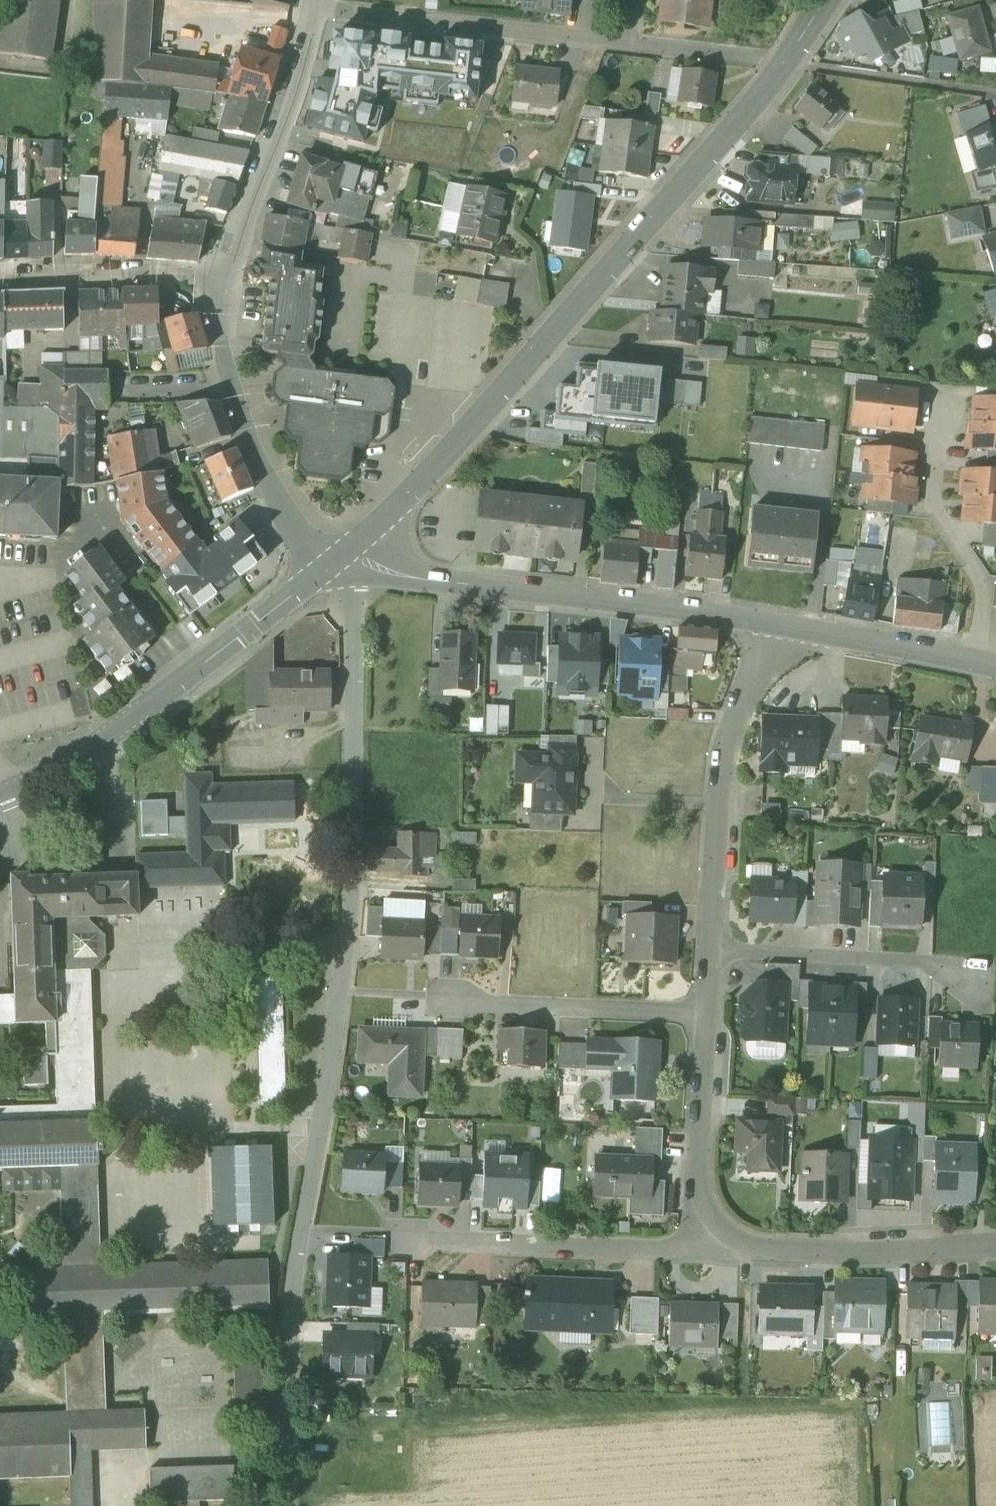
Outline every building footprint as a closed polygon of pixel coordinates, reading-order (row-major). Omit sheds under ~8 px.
[(47,62),(58,0),(2,0),(0,15),(0,55),(47,62)] [(146,86),(147,62),(151,0),(95,0),(96,83),(105,83),(146,86)] [(289,10),(289,0),(250,0),(250,6),(253,7),(289,10)] [(561,14),(562,13),(563,5),(569,0),(523,0),(522,8),(548,11),(550,13),(561,14)] [(706,27),(709,0),(664,0),(662,22),(706,27)] [(897,17),(918,11),(922,10),(920,0),(905,0),(893,3),(897,17)] [(881,22),(888,35),(899,29),(893,18),(888,9),(876,16),(880,23),(881,22)] [(976,9),(969,11),(971,19),(979,17),(976,9)] [(893,18),(899,29),(900,29),(904,37),(923,32),(918,11),(897,17),(893,18)] [(989,52),(979,17),(971,19),(969,11),(948,18),(953,37),(958,53),(960,60),(989,52)] [(907,42),(904,37),(900,29),(899,29),(888,35),(881,22),(880,23),(872,27),(858,16),(841,25),(844,32),(837,36),(846,52),(853,48),(858,57),(866,52),(871,61),(907,42)] [(264,55),(279,60),(287,32),(272,27),(267,43),(264,55)] [(473,113),(481,93),(479,92),(478,94),(476,94),(480,62),(481,46),(444,42),(443,50),(409,46),(410,38),(370,34),(370,40),(369,49),(370,49),(368,67),(366,67),(365,75),(356,74),(356,76),(339,74),(339,73),(330,72),(328,83),(317,80),(305,129),(352,141),(355,130),(366,132),(372,109),(376,95),(374,95),(375,91),(389,92),(389,88),(403,90),(403,94),(438,98),(445,98),(446,91),(468,93),(467,101),(463,100),(462,112),(473,113)] [(331,62),(330,72),(339,73),(339,74),(356,76),(356,74),(365,75),(366,67),(368,67),(370,49),(369,49),(370,40),(360,39),(360,37),(343,35),(343,37),(334,36),(333,45),(331,45),(329,62),(331,62)] [(245,37),(242,49),(264,55),(267,43),(245,37)] [(943,57),(958,53),(953,37),(939,41),(943,57)] [(242,49),(231,83),(226,96),(231,97),(266,103),(279,60),(264,55),(242,49)] [(928,71),(953,75),(955,61),(930,57),(928,71)] [(980,59),(980,73),(995,74),(995,59),(980,59)] [(200,69),(147,62),(146,86),(171,88),(196,92),(200,69)] [(490,63),(480,62),(476,94),(478,94),(479,92),(490,63)] [(527,103),(556,106),(559,72),(538,70),(538,73),(517,71),(517,68),(514,68),(511,102),(513,102),(514,96),(527,97),(527,103)] [(200,69),(196,92),(211,94),(215,94),(217,78),(218,71),(200,69)] [(666,103),(680,104),(683,71),(669,70),(666,103)] [(680,104),(710,108),(712,87),(711,87),(712,74),(683,71),(680,104)] [(215,94),(226,96),(231,83),(217,78),(215,94)] [(167,121),(169,103),(171,88),(146,86),(105,83),(102,115),(120,117),(136,118),(167,121)] [(796,107),(822,129),(839,108),(813,86),(796,107)] [(196,92),(171,88),(169,103),(207,110),(209,102),(211,94),(196,92)] [(445,98),(463,100),(467,101),(468,93),(446,91),(445,98)] [(209,102),(229,104),(231,97),(226,96),(215,94),(211,94),(209,102)] [(438,98),(403,94),(402,104),(436,108),(438,98)] [(644,115),(657,117),(661,95),(646,94),(644,115)] [(266,103),(231,97),(229,104),(223,130),(224,132),(255,137),(266,103)] [(598,120),(610,122),(612,110),(588,107),(587,119),(598,120)] [(965,135),(987,128),(980,107),(956,114),(963,137),(966,136),(965,135)] [(372,109),(366,132),(376,135),(382,111),(372,109)] [(99,155),(116,156),(118,141),(120,117),(102,115),(99,155)] [(165,137),(167,121),(136,118),(135,135),(165,137)] [(598,120),(594,145),(607,147),(610,122),(598,120)] [(610,122),(607,147),(649,153),(653,128),(610,122)] [(987,169),(995,167),(995,126),(987,128),(965,135),(966,136),(970,135),(981,170),(976,171),(976,172),(970,174),(976,192),(992,188),(987,169)] [(784,139),(808,158),(817,147),(792,127),(784,139)] [(191,140),(217,145),(219,133),(193,128),(191,140)] [(966,136),(976,171),(981,170),(970,135),(966,136)] [(15,158),(16,138),(6,137),(5,158),(15,158)] [(159,163),(158,176),(164,177),(159,196),(158,202),(153,219),(163,220),(164,217),(169,217),(172,203),(179,174),(184,141),(165,137),(159,163)] [(43,167),(61,169),(62,143),(44,141),(43,167)] [(119,157),(117,208),(121,208),(126,157),(123,157),(124,141),(118,141),(116,156),(119,157)] [(197,143),(184,141),(179,174),(191,177),(197,143)] [(225,149),(197,143),(191,177),(201,178),(215,181),(225,149)] [(603,173),(607,147),(594,145),(591,171),(603,173)] [(645,179),(649,153),(607,147),(603,173),(645,179)] [(249,153),(225,149),(215,181),(237,188),(249,153)] [(757,167),(788,168),(789,156),(758,154),(757,167)] [(94,207),(95,207),(117,208),(119,157),(116,156),(99,155),(96,179),(94,207)] [(797,174),(807,175),(809,158),(798,157),(797,174)] [(301,158),(291,192),(288,203),(287,205),(310,211),(313,199),(330,204),(340,171),(334,169),(323,166),(324,164),(301,158)] [(807,175),(829,176),(830,160),(809,158),(807,175)] [(843,161),(830,160),(829,176),(842,177),(843,161)] [(345,217),(360,219),(366,198),(369,199),(376,174),(336,163),(334,169),(340,171),(330,204),(328,214),(338,217),(345,219),(345,217)] [(793,204),(794,187),(787,186),(788,168),(757,167),(751,166),(747,170),(747,177),(750,182),(750,184),(747,187),(746,195),(750,200),(785,203),(785,204),(788,205),(788,203),(793,204)] [(987,169),(992,188),(993,189),(995,189),(995,167),(987,169)] [(568,182),(574,182),(577,182),(579,169),(565,168),(564,180),(568,182)] [(795,172),(788,168),(787,186),(794,187),(794,185),(797,179),(795,172)] [(577,182),(601,186),(603,173),(591,171),(579,169),(577,182)] [(154,195),(158,176),(152,174),(147,199),(158,202),(159,196),(154,195)] [(154,195),(159,196),(164,177),(158,176),(154,195)] [(68,215),(67,224),(94,227),(94,218),(95,207),(94,207),(96,179),(81,178),(79,198),(78,214),(68,213),(68,215)] [(215,181),(201,178),(197,196),(210,198),(215,181)] [(206,210),(226,215),(237,188),(215,181),(210,198),(206,210)] [(574,182),(572,194),(592,197),(599,198),(601,186),(574,182)] [(448,184),(443,208),(463,212),(468,188),(448,184)] [(468,188),(463,212),(503,221),(504,213),(502,212),(505,196),(468,188)] [(558,193),(551,247),(585,251),(592,197),(572,194),(558,193)] [(68,215),(68,213),(78,214),(79,198),(60,198),(60,202),(68,215)] [(328,214),(330,204),(313,199),(310,211),(313,212),(313,211),(327,215),(328,214)] [(164,217),(163,220),(178,222),(182,206),(172,203),(169,217),(164,217)] [(861,203),(860,220),(894,223),(895,205),(861,203)] [(26,204),(26,212),(28,259),(52,257),(52,232),(51,210),(38,209),(37,204),(26,204)] [(116,219),(117,208),(95,207),(94,218),(116,219)] [(946,214),(951,239),(983,233),(978,207),(946,214)] [(117,208),(116,219),(139,221),(140,210),(121,208),(117,208)] [(457,236),(463,212),(443,208),(438,232),(439,232),(453,235),(457,236)] [(722,223),(744,224),(745,212),(723,211),(722,223)] [(26,212),(25,212),(18,213),(4,213),(4,224),(3,260),(28,259),(26,212)] [(501,229),(503,221),(463,212),(457,236),(494,244),(498,228),(501,229)] [(775,214),(745,212),(744,224),(760,225),(760,227),(774,228),(775,214)] [(774,228),(812,230),(813,217),(775,214),(774,228)] [(262,246),(302,253),(308,224),(267,216),(262,246)] [(334,228),(344,230),(342,245),(339,259),(365,263),(370,235),(373,222),(360,219),(345,217),(345,219),(338,217),(334,228)] [(834,218),(813,217),(812,230),(829,231),(828,227),(833,226),(834,218)] [(133,259),(139,221),(116,219),(94,218),(94,227),(93,255),(133,259)] [(146,259),(172,261),(178,222),(163,220),(153,219),(146,259)] [(204,224),(178,222),(172,261),(194,263),(204,224)] [(722,248),(758,251),(760,227),(760,225),(744,224),(722,223),(706,222),(704,247),(722,248)] [(833,226),(828,227),(829,231),(831,244),(860,239),(857,222),(833,226)] [(408,226),(394,223),(391,238),(406,241),(408,226)] [(93,255),(94,227),(67,224),(63,256),(93,255)] [(317,241),(342,245),(344,230),(334,228),(319,226),(317,241)] [(771,264),(774,228),(760,227),(758,251),(757,263),(771,264)] [(453,235),(439,232),(437,246),(452,249),(453,235)] [(995,273),(995,234),(984,238),(995,273)] [(278,405),(287,406),(373,417),(382,418),(391,411),(394,391),(387,382),(314,373),(314,369),(309,362),(309,358),(312,356),(314,344),(318,340),(323,303),(320,299),(323,271),(321,268),(301,265),(302,253),(262,246),(260,260),(256,260),(252,263),(252,269),(248,271),(248,276),(252,282),(257,282),(260,280),(270,281),(262,350),(264,353),(278,355),(278,358),(284,366),(283,369),(274,376),(272,396),(278,405)] [(739,261),(757,263),(758,251),(722,248),(722,260),(739,261)] [(737,276),(773,279),(775,264),(771,264),(757,263),(739,261),(737,276)] [(695,315),(701,316),(704,291),(712,292),(713,273),(667,269),(667,271),(668,271),(667,279),(666,279),(663,312),(695,315)] [(481,281),(457,277),(453,300),(476,304),(481,281)] [(482,280),(480,291),(507,297),(509,285),(482,280)] [(78,292),(79,338),(89,337),(101,337),(125,336),(125,326),(123,291),(78,292)] [(123,291),(125,326),(154,326),(157,326),(157,325),(157,323),(155,291),(123,291)] [(504,310),(507,297),(480,291),(477,305),(502,310),(504,310)] [(720,292),(712,292),(704,291),(701,316),(717,317),(720,292)] [(3,296),(3,333),(23,332),(64,330),(63,293),(2,295),(3,296)] [(990,320),(995,318),(995,293),(983,297),(990,320)] [(692,346),(695,315),(663,312),(653,312),(651,342),(692,346)] [(174,350),(175,353),(203,350),(207,349),(195,315),(167,321),(174,350)] [(147,340),(148,352),(163,351),(173,350),(166,324),(157,325),(157,326),(154,326),(154,331),(146,330),(141,339),(141,340),(147,340)] [(154,331),(154,326),(125,326),(125,336),(126,341),(141,340),(141,339),(146,330),(154,331)] [(24,350),(23,332),(3,333),(3,338),(3,351),(24,350)] [(79,338),(79,353),(89,353),(89,337),(79,338)] [(89,337),(89,353),(102,352),(101,337),(89,337)] [(736,337),(735,356),(753,357),(755,339),(736,337)] [(698,357),(724,360),(725,349),(699,347),(698,357)] [(179,371),(175,353),(174,350),(173,350),(163,351),(167,372),(179,371)] [(203,350),(175,353),(179,371),(206,366),(203,350)] [(102,352),(89,353),(90,373),(102,373),(102,352)] [(41,368),(62,367),(62,353),(41,354),(41,368)] [(64,373),(90,373),(89,353),(79,353),(68,353),(64,353),(64,358),(64,367),(64,373)] [(591,419),(596,365),(577,363),(575,388),(558,386),(555,412),(554,421),(586,424),(629,429),(629,423),(591,419)] [(659,379),(661,367),(626,364),(626,368),(596,365),(591,419),(629,423),(631,411),(656,413),(657,403),(659,379)] [(64,373),(64,367),(62,367),(41,368),(41,385),(41,394),(46,394),(46,409),(61,410),(64,410),(64,373)] [(90,373),(64,373),(64,410),(92,410),(108,406),(108,403),(108,373),(102,373),(90,373)] [(842,386),(857,387),(875,389),(877,377),(844,374),(842,386)] [(3,407),(4,378),(0,378),(0,480),(60,483),(60,447),(61,410),(46,409),(18,408),(3,407)] [(701,384),(659,379),(657,403),(699,408),(701,384)] [(41,385),(20,385),(18,408),(46,409),(46,394),(41,394),(41,385)] [(861,426),(910,431),(911,424),(908,416),(911,393),(875,389),(857,387),(855,407),(864,408),(861,426)] [(972,424),(995,427),(995,402),(994,402),(974,400),(972,424)] [(188,427),(197,448),(231,438),(217,403),(178,403),(185,428),(188,427)] [(127,404),(131,428),(146,425),(143,404),(127,404)] [(361,449),(370,442),(373,417),(287,406),(284,432),(291,441),(300,442),(297,468),(304,476),(340,481),(349,474),(352,448),(361,449)] [(60,483),(60,489),(79,487),(85,487),(87,486),(91,486),(92,410),(64,410),(61,410),(60,447),(60,483)] [(382,418),(373,417),(370,442),(379,443),(388,436),(391,411),(382,418)] [(554,421),(555,412),(541,411),(539,430),(539,433),(563,435),(585,437),(586,424),(554,421)] [(631,411),(629,423),(655,425),(656,413),(631,411)] [(747,443),(821,452),(824,425),(750,417),(747,443)] [(972,424),(969,424),(967,449),(987,451),(995,451),(995,427),(972,424)] [(562,447),(563,435),(539,433),(539,430),(527,429),(526,444),(562,447)] [(155,431),(145,432),(150,459),(160,457),(155,431)] [(109,437),(116,481),(152,474),(158,473),(163,471),(163,472),(179,466),(175,452),(170,454),(160,457),(150,459),(145,432),(126,435),(109,437)] [(867,450),(893,453),(894,441),(868,438),(867,450)] [(853,448),(851,474),(860,474),(861,464),(866,460),(867,450),(853,448)] [(221,499),(222,502),(223,502),(253,489),(236,449),(205,463),(221,499)] [(893,502),(913,505),(915,480),(910,480),(913,455),(893,453),(867,450),(866,460),(861,464),(860,474),(865,475),(864,486),(868,490),(867,500),(893,502)] [(986,463),(995,464),(995,451),(987,451),(986,463)] [(580,498),(594,500),(597,464),(583,462),(580,498)] [(986,463),(985,474),(995,475),(995,464),(986,463)] [(121,520),(161,572),(199,543),(167,501),(163,472),(163,471),(158,473),(152,474),(116,481),(121,520)] [(965,497),(995,500),(995,475),(985,474),(962,472),(960,496),(965,497)] [(850,484),(864,486),(865,475),(860,474),(851,474),(850,484)] [(55,540),(58,489),(60,489),(60,483),(0,480),(0,537),(55,540)] [(699,493),(698,510),(710,511),(711,494),(699,493)] [(559,560),(571,561),(575,559),(580,509),(578,505),(565,504),(562,507),(554,506),(552,502),(541,501),(536,496),(525,494),(520,499),(484,495),(481,497),(475,547),(478,551),(491,552),(494,550),(501,550),(504,554),(546,559),(549,556),(556,557),(559,560)] [(711,494),(710,511),(721,512),(723,495),(711,494)] [(965,497),(963,522),(983,523),(995,525),(995,500),(965,497)] [(866,512),(892,514),(893,502),(867,500),(866,512)] [(763,561),(778,563),(783,512),(751,509),(745,564),(763,566),(763,561)] [(707,538),(710,511),(698,510),(695,537),(707,538)] [(719,539),(721,512),(710,511),(707,538),(719,539)] [(816,515),(783,512),(778,563),(792,564),(791,569),(811,571),(816,515)] [(188,616),(265,558),(238,521),(214,539),(217,544),(206,553),(199,543),(161,572),(168,582),(164,584),(188,616)] [(657,588),(673,589),(679,524),(673,523),(671,540),(664,539),(639,537),(638,548),(639,548),(639,549),(651,550),(661,551),(657,588)] [(995,548),(995,525),(983,523),(981,546),(995,548)] [(639,528),(639,531),(639,537),(664,539),(665,531),(639,528)] [(617,529),(616,546),(638,548),(639,537),(639,531),(617,529)] [(686,575),(703,577),(707,538),(695,537),(690,536),(686,575)] [(719,539),(707,538),(703,577),(722,579),(726,540),(719,539)] [(636,586),(638,565),(639,549),(639,548),(638,548),(616,546),(604,545),(600,582),(636,586)] [(82,641),(107,674),(155,638),(118,588),(126,582),(99,547),(64,574),(83,599),(73,607),(92,633),(82,641)] [(863,565),(882,567),(884,551),(852,547),(852,550),(851,564),(863,565)] [(851,564),(852,550),(830,548),(829,562),(838,563),(851,564)] [(651,550),(639,549),(638,565),(650,566),(651,550)] [(835,587),(838,563),(829,562),(824,562),(822,586),(835,587)] [(838,563),(835,587),(847,588),(850,572),(851,564),(838,563)] [(863,565),(861,574),(881,577),(882,567),(863,565)] [(878,594),(881,577),(861,574),(850,572),(847,588),(878,594)] [(893,627),(938,632),(939,632),(943,604),(945,584),(898,579),(893,627)] [(841,617),(873,623),(878,594),(847,588),(841,617)] [(959,606),(943,604),(939,632),(938,632),(956,634),(959,606)] [(609,647),(621,648),(622,639),(622,638),(627,622),(610,621),(609,647)] [(703,654),(714,655),(717,632),(717,630),(679,627),(677,651),(677,652),(685,653),(703,654)] [(498,663),(522,664),(533,665),(533,664),(534,636),(499,634),(498,663)] [(472,691),(475,636),(442,635),(441,669),(440,689),(441,689),(472,691)] [(558,688),(595,689),(595,684),(596,660),(597,643),(585,643),(586,638),(572,638),(572,642),(560,642),(560,647),(559,683),(558,688)] [(631,699),(643,699),(647,695),(655,696),(656,696),(657,671),(658,641),(648,640),(646,638),(634,638),(632,640),(622,639),(621,648),(619,694),(627,694),(631,699)] [(271,645),(254,657),(254,711),(270,711),(269,673),(271,645)] [(547,683),(559,683),(560,647),(548,647),(547,683)] [(670,650),(669,676),(678,676),(685,676),(685,671),(685,653),(677,652),(677,651),(670,650)] [(685,653),(685,671),(702,671),(703,654),(685,653)] [(270,724),(270,711),(254,711),(254,657),(243,666),(244,724),(270,724)] [(595,684),(608,685),(609,661),(596,660),(595,684)] [(522,664),(498,663),(497,676),(522,677),(522,664)] [(540,664),(533,664),(533,665),(522,664),(522,677),(539,677),(540,664)] [(428,697),(441,697),(441,689),(440,689),(441,669),(429,669),(428,697)] [(654,708),(667,709),(667,707),(669,671),(657,671),(656,696),(655,696),(654,708)] [(269,673),(270,711),(289,711),(303,710),(329,710),(329,673),(269,673)] [(678,693),(678,676),(669,676),(668,692),(678,693)] [(864,745),(884,746),(884,728),(885,699),(865,699),(865,703),(841,702),(841,715),(840,737),(841,737),(864,738),(864,745)] [(900,700),(885,699),(884,728),(899,729),(900,700)] [(486,736),(509,736),(509,706),(486,706),(486,736)] [(689,709),(667,707),(667,709),(666,720),(688,721),(689,709)] [(303,723),(303,710),(289,711),(289,723),(303,723)] [(289,723),(289,711),(270,711),(270,724),(289,723)] [(815,741),(829,741),(830,714),(815,714),(815,720),(816,721),(815,741)] [(841,715),(830,714),(829,741),(841,742),(841,737),(840,737),(841,715)] [(814,763),(815,753),(815,741),(816,721),(815,720),(762,718),(759,772),(781,773),(781,761),(814,763)] [(939,758),(939,752),(943,722),(921,718),(915,763),(937,766),(939,758)] [(573,736),(576,736),(593,737),(593,721),(573,721),(573,736)] [(959,724),(943,722),(939,752),(939,758),(959,761),(967,762),(971,729),(958,727),(959,724)] [(902,741),(914,743),(916,729),(904,727),(902,741)] [(572,751),(575,751),(576,736),(573,736),(548,736),(547,750),(550,750),(550,748),(572,749),(572,751)] [(864,754),(864,745),(864,738),(841,737),(841,742),(840,754),(864,754)] [(815,753),(828,753),(829,741),(815,741),(815,753)] [(841,742),(829,741),(828,753),(840,754),(841,742)] [(562,812),(572,813),(574,758),(572,758),(572,751),(572,749),(550,748),(550,750),(550,757),(518,756),(517,781),(535,782),(534,810),(534,811),(562,812)] [(881,754),(875,770),(892,776),(898,759),(881,754)] [(939,758),(937,766),(936,772),(957,775),(959,761),(939,758)] [(982,792),(983,768),(967,767),(966,791),(982,792)] [(995,804),(995,768),(983,768),(982,792),(981,803),(995,804)] [(294,783),(210,786),(209,775),(185,776),(187,818),(187,824),(187,834),(187,841),(188,853),(223,852),(223,853),(229,853),(228,823),(295,821),(294,783)] [(142,836),(187,834),(187,824),(187,818),(166,819),(166,801),(141,802),(142,836)] [(529,831),(561,832),(562,812),(534,811),(534,810),(530,810),(529,831)] [(760,824),(780,826),(781,812),(761,810),(760,824)] [(401,877),(428,877),(428,868),(421,868),(421,858),(436,858),(435,833),(397,832),(397,849),(368,848),(368,871),(401,872),(401,877)] [(451,844),(476,845),(476,834),(452,834),(451,844)] [(136,855),(136,875),(136,889),(224,886),(223,853),(223,852),(188,853),(136,855)] [(818,924),(857,926),(858,891),(860,864),(857,864),(857,870),(821,868),(821,862),(819,862),(818,901),(816,924),(818,924)] [(750,863),(750,881),(753,881),(766,881),(771,881),(772,864),(750,863)] [(858,891),(870,892),(871,865),(860,864),(858,891)] [(921,894),(934,894),(935,865),(923,865),(921,880),(922,881),(921,894)] [(87,918),(106,917),(105,876),(27,879),(27,875),(10,876),(15,995),(16,1024),(45,1023),(53,1023),(55,1023),(55,1021),(52,919),(87,918)] [(137,903),(136,889),(136,875),(105,876),(106,917),(137,916),(137,903)] [(881,926),(920,928),(921,894),(922,881),(921,880),(903,880),(902,885),(885,884),(885,879),(883,879),(882,892),(881,926)] [(451,892),(475,892),(475,880),(451,880),(451,892)] [(791,923),(793,923),(794,887),(794,882),(771,881),(766,881),(766,888),(753,888),(753,881),(750,881),(749,922),(791,923)] [(791,926),(804,927),(806,901),(806,888),(794,887),(793,923),(791,923),(791,926)] [(869,925),(881,926),(882,892),(870,892),(869,925)] [(383,909),(382,921),(424,924),(424,903),(383,901),(383,909)] [(818,901),(806,901),(804,927),(818,928),(818,924),(816,924),(818,901)] [(631,914),(650,915),(650,903),(623,902),(622,915),(631,915),(631,914)] [(462,905),(461,917),(481,918),(482,906),(462,905)] [(365,937),(382,938),(382,921),(383,909),(367,908),(365,937)] [(627,962),(673,964),(673,945),(670,945),(672,916),(650,915),(631,914),(631,915),(630,931),(628,931),(627,962)] [(442,930),(455,931),(455,916),(443,915),(442,930)] [(458,955),(496,958),(499,919),(481,918),(461,917),(458,955)] [(87,922),(87,918),(52,919),(55,1021),(74,1020),(72,971),(90,971),(90,969),(101,959),(100,934),(87,922)] [(422,959),(424,924),(382,921),(382,938),(381,957),(422,959)] [(428,954),(441,955),(442,930),(430,929),(428,954)] [(455,931),(442,930),(441,955),(454,956),(455,931)] [(786,987),(798,988),(798,981),(799,966),(767,964),(766,985),(786,986),(786,987)] [(78,1121),(96,1121),(90,971),(72,971),(74,1020),(77,1106),(78,1121)] [(254,977),(259,1099),(286,1098),(281,975),(254,977)] [(811,981),(798,981),(798,988),(797,1009),(809,1009),(810,987),(811,987),(811,981)] [(853,1011),(865,1012),(866,984),(853,983),(853,989),(854,989),(853,1011)] [(776,1042),(783,1042),(786,987),(786,986),(766,985),(756,985),(756,987),(753,987),(746,993),(746,996),(743,996),(741,998),(741,1008),(743,1010),(742,1036),(745,1041),(755,1041),(776,1042)] [(807,1043),(830,1044),(832,988),(811,987),(810,987),(809,1009),(807,1043)] [(853,989),(832,988),(830,1044),(852,1045),(853,1011),(854,989),(853,989)] [(16,1024),(15,995),(0,996),(0,1024),(16,1024)] [(915,1048),(916,1048),(918,1002),(879,1001),(877,1046),(878,1046),(915,1048)] [(928,1048),(939,1048),(940,1028),(941,1019),(929,1018),(928,1048)] [(55,1023),(53,1023),(55,1056),(57,1105),(57,1106),(77,1106),(74,1020),(55,1021),(55,1023)] [(47,1056),(55,1056),(53,1023),(45,1023),(46,1048),(22,1049),(24,1086),(48,1085),(47,1056)] [(939,1065),(975,1066),(976,1028),(958,1027),(958,1029),(940,1028),(939,1048),(939,1065)] [(422,1056),(436,1057),(437,1029),(423,1029),(423,1033),(422,1056)] [(460,1030),(437,1029),(436,1057),(459,1058),(460,1030)] [(399,1097),(420,1097),(422,1056),(423,1033),(360,1031),(358,1064),(392,1065),(400,1065),(399,1097)] [(510,1068),(543,1069),(545,1034),(502,1032),(502,1053),(511,1053),(510,1068)] [(613,1099),(655,1101),(657,1068),(654,1068),(654,1058),(657,1058),(658,1042),(587,1040),(587,1046),(586,1063),(614,1064),(613,1099)] [(776,1042),(755,1041),(754,1060),(776,1061),(776,1042)] [(557,1072),(568,1072),(570,1045),(558,1045),(557,1072)] [(587,1046),(570,1045),(568,1072),(586,1073),(586,1063),(587,1046)] [(915,1048),(878,1046),(878,1049),(877,1059),(914,1060),(915,1048)] [(862,1079),(876,1079),(877,1059),(878,1049),(863,1048),(862,1079)] [(400,1065),(392,1065),(391,1096),(399,1097),(400,1065)] [(259,1099),(259,1113),(287,1112),(286,1098),(259,1099)] [(792,1100),(792,1114),(807,1114),(807,1099),(792,1098),(792,1100)] [(769,1113),(792,1114),(792,1100),(769,1099),(769,1113)] [(77,1106),(57,1106),(57,1105),(0,1107),(0,1124),(78,1121),(77,1106)] [(3,1169),(79,1166),(97,1166),(98,1166),(98,1153),(102,1153),(102,1145),(97,1145),(97,1121),(96,1121),(78,1121),(0,1124),(0,1169),(3,1169)] [(752,1170),(778,1171),(780,1123),(737,1121),(736,1151),(753,1152),(752,1170)] [(845,1149),(859,1149),(859,1140),(860,1122),(847,1122),(845,1149)] [(652,1162),(662,1162),(663,1129),(636,1128),(635,1159),(652,1159),(652,1162)] [(923,1163),(923,1162),(924,1137),(910,1137),(910,1140),(912,1140),(911,1162),(911,1163),(923,1163)] [(924,1137),(923,1162),(935,1162),(935,1144),(936,1144),(936,1137),(924,1137)] [(871,1200),(909,1201),(911,1163),(911,1162),(912,1140),(910,1140),(910,1144),(873,1143),(873,1139),(871,1139),(871,1140),(869,1185),(869,1199),(871,1200)] [(859,1149),(857,1185),(869,1185),(871,1140),(859,1140),(859,1149)] [(482,1200),(482,1209),(526,1210),(526,1207),(527,1183),(529,1155),(504,1154),(505,1141),(485,1141),(483,1176),(482,1200)] [(273,1144),(212,1146),(215,1226),(276,1224),(273,1144)] [(973,1201),(974,1180),(974,1176),(973,1173),(972,1171),(971,1169),(975,1166),(975,1149),(965,1149),(965,1145),(936,1144),(935,1144),(935,1162),(933,1200),(936,1196),(944,1202),(948,1198),(951,1200),(973,1201)] [(461,1145),(460,1158),(472,1159),(472,1145),(461,1145)] [(385,1147),(384,1156),(384,1163),(403,1164),(404,1147),(385,1147)] [(421,1165),(460,1167),(460,1158),(450,1158),(450,1152),(421,1151),(421,1165)] [(341,1191),(382,1193),(383,1187),(384,1163),(384,1156),(343,1154),(341,1191)] [(806,1197),(845,1198),(846,1156),(805,1155),(804,1173),(803,1173),(803,1176),(806,1176),(806,1197)] [(628,1214),(662,1216),(664,1182),(651,1181),(652,1162),(652,1159),(635,1159),(596,1157),(595,1195),(629,1196),(628,1214)] [(471,1176),(472,1159),(460,1158),(460,1167),(459,1177),(471,1178),(471,1176)] [(383,1187),(402,1188),(403,1164),(384,1163),(383,1187)] [(418,1204),(458,1206),(458,1201),(459,1177),(460,1167),(421,1165),(420,1165),(418,1204)] [(79,1166),(3,1169),(4,1189),(59,1188),(59,1183),(80,1183),(79,1166)] [(101,1266),(97,1166),(79,1166),(80,1183),(83,1267),(101,1266)] [(471,1176),(471,1178),(470,1200),(482,1200),(483,1176),(471,1176)] [(458,1201),(470,1202),(470,1200),(471,1178),(459,1177),(458,1201)] [(973,1205),(985,1205),(986,1180),(974,1180),(973,1201),(973,1205)] [(59,1188),(62,1267),(83,1267),(80,1183),(59,1183),(59,1188)] [(539,1183),(527,1183),(526,1207),(538,1207),(539,1183)] [(856,1211),(871,1211),(871,1200),(869,1199),(869,1185),(857,1185),(856,1211)] [(367,1257),(382,1258),(383,1241),(356,1240),(356,1255),(367,1256),(367,1257)] [(327,1308),(359,1309),(360,1291),(365,1291),(365,1288),(367,1257),(367,1256),(356,1255),(329,1254),(327,1308)] [(62,1307),(63,1312),(84,1312),(102,1311),(269,1305),(268,1260),(207,1262),(101,1266),(83,1267),(62,1267),(61,1267),(62,1307)] [(590,1332),(610,1333),(612,1284),(528,1280),(527,1294),(524,1293),(524,1297),(527,1297),(526,1328),(559,1330),(559,1325),(591,1326),(590,1332)] [(474,1329),(475,1329),(475,1325),(477,1287),(477,1283),(476,1283),(476,1285),(423,1283),(423,1281),(422,1281),(420,1327),(422,1327),(422,1323),(474,1325),(474,1329)] [(967,1310),(967,1308),(968,1282),(954,1282),(953,1287),(954,1287),(953,1310),(967,1310)] [(979,1283),(968,1282),(967,1308),(978,1309),(979,1283)] [(978,1328),(995,1328),(995,1283),(979,1283),(978,1309),(978,1328)] [(837,1328),(883,1330),(884,1285),(837,1284),(837,1293),(836,1328),(837,1328)] [(906,1338),(922,1338),(924,1338),(924,1333),(953,1333),(953,1310),(954,1287),(953,1287),(937,1286),(937,1292),(907,1292),(906,1338)] [(475,1325),(490,1325),(491,1287),(477,1287),(475,1325)] [(360,1291),(359,1309),(359,1316),(381,1317),(382,1288),(365,1288),(365,1291),(360,1291)] [(806,1335),(811,1335),(811,1309),(812,1290),(761,1289),(760,1334),(777,1335),(806,1335)] [(823,1293),(823,1309),(822,1340),(836,1341),(837,1328),(836,1328),(837,1293),(823,1293)] [(635,1334),(657,1335),(658,1299),(631,1298),(630,1334),(635,1334)] [(715,1349),(717,1349),(718,1304),(716,1304),(716,1306),(691,1305),(691,1308),(671,1307),(671,1303),(670,1303),(668,1347),(670,1347),(670,1343),(715,1344),(715,1349)] [(723,1339),(736,1340),(738,1304),(724,1304),(723,1339)] [(822,1351),(822,1340),(823,1309),(811,1309),(811,1335),(806,1335),(806,1351),(822,1351)] [(84,1312),(87,1411),(106,1410),(102,1311),(84,1312)] [(63,1312),(66,1412),(87,1411),(84,1312),(63,1312)] [(371,1338),(379,1338),(379,1324),(347,1323),(347,1336),(371,1337),(371,1338)] [(978,1328),(977,1339),(995,1340),(995,1328),(978,1328)] [(953,1343),(953,1333),(924,1333),(924,1338),(922,1338),(922,1343),(953,1343)] [(657,1346),(657,1335),(635,1334),(635,1345),(657,1346)] [(324,1375),(370,1376),(371,1354),(366,1354),(366,1338),(371,1338),(371,1337),(347,1336),(325,1336),(324,1375)] [(371,1338),(371,1354),(380,1354),(381,1338),(379,1338),(371,1338)] [(233,1352),(236,1429),(263,1428),(260,1351),(233,1352)] [(991,1357),(975,1357),(975,1380),(991,1380),(991,1357)] [(929,1401),(931,1452),(954,1451),(952,1401),(929,1401)] [(87,1411),(66,1412),(0,1414),(0,1479),(69,1477),(71,1477),(70,1446),(146,1443),(144,1409),(106,1410),(87,1411)] [(69,1477),(70,1505),(94,1505),(92,1451),(146,1448),(146,1443),(70,1446),(71,1477),(69,1477)] [(150,1503),(186,1502),(199,1502),(235,1500),(233,1466),(149,1469),(150,1503)]
